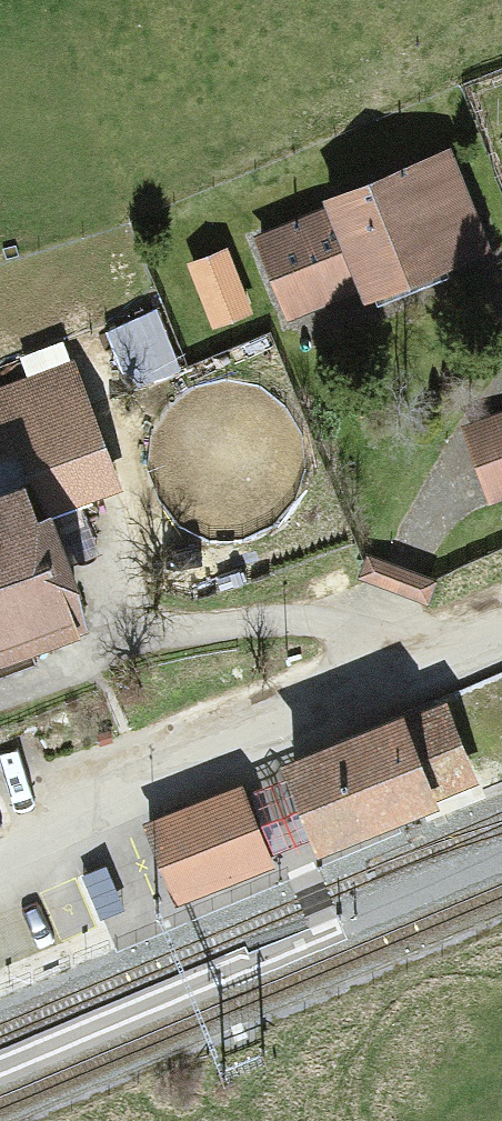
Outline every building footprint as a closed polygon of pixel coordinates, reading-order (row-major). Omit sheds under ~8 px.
[(324,209),(254,236),(287,320),(361,291),(366,303),(490,254),(449,151),(321,202),(324,209)] [(253,316),(227,248),(187,263),(213,331),(253,316)] [(14,456),(27,491),(38,521),(51,516),(122,490),(73,361),(0,388),(0,462),(14,456)] [(464,429),(491,503),(501,499),(501,415),(464,429)] [(0,501),(0,676),(97,641),(51,516),(38,521),(27,491),(0,501)] [(434,580),(364,559),(358,580),(428,601),(434,580)] [(403,716),(281,768),(287,780),(299,809),(310,839),(320,860),(442,808),(439,801),(480,783),(447,705),(405,723),(403,716)] [(269,787),(249,796),(271,854),(294,845),(310,839),(299,809),(287,780),(269,787)] [(246,787),(145,825),(176,906),(276,868),(271,854),(249,796),(246,787)] [(124,910),(105,867),(82,877),(101,920),(124,910)]
